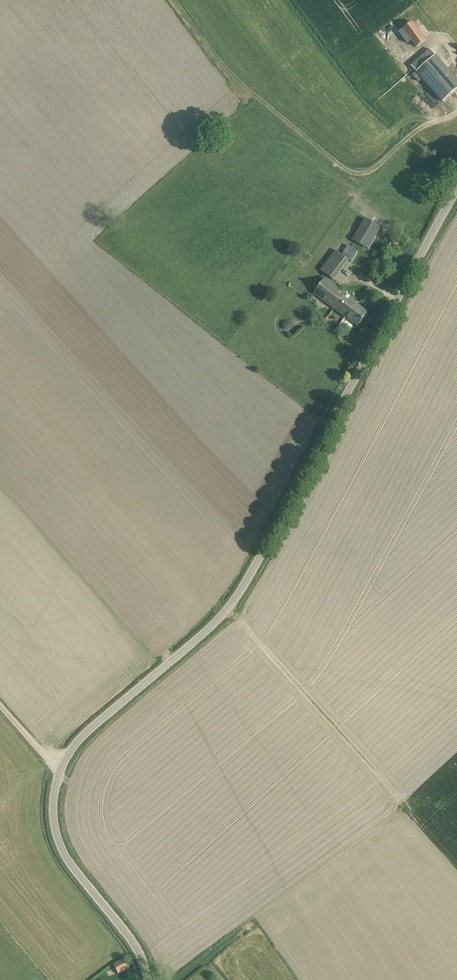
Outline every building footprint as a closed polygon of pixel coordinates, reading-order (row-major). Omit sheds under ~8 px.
[(413,22),(399,32),(408,43),(412,40),(417,47),(427,41),(413,23),(413,22)] [(412,65),(417,71),(413,75),(419,82),(423,78),(443,102),(456,90),(456,78),(431,48),(412,65)] [(382,229),(366,219),(353,240),(369,250),(382,229)] [(390,250),(402,249),(401,236),(389,237),(390,250)] [(336,250),(320,270),(334,280),(349,261),(352,262),(358,252),(348,246),(343,255),(336,250)] [(314,293),(334,309),(346,294),(326,278),(314,293)] [(346,294),(334,309),(345,317),(346,316),(358,326),(369,312),(356,302),(357,302),(346,294)] [(285,322),(283,325),(284,329),(288,331),(291,329),(293,326),(292,322),(288,321),(285,322)] [(118,974),(129,968),(124,958),(113,963),(118,974)]
